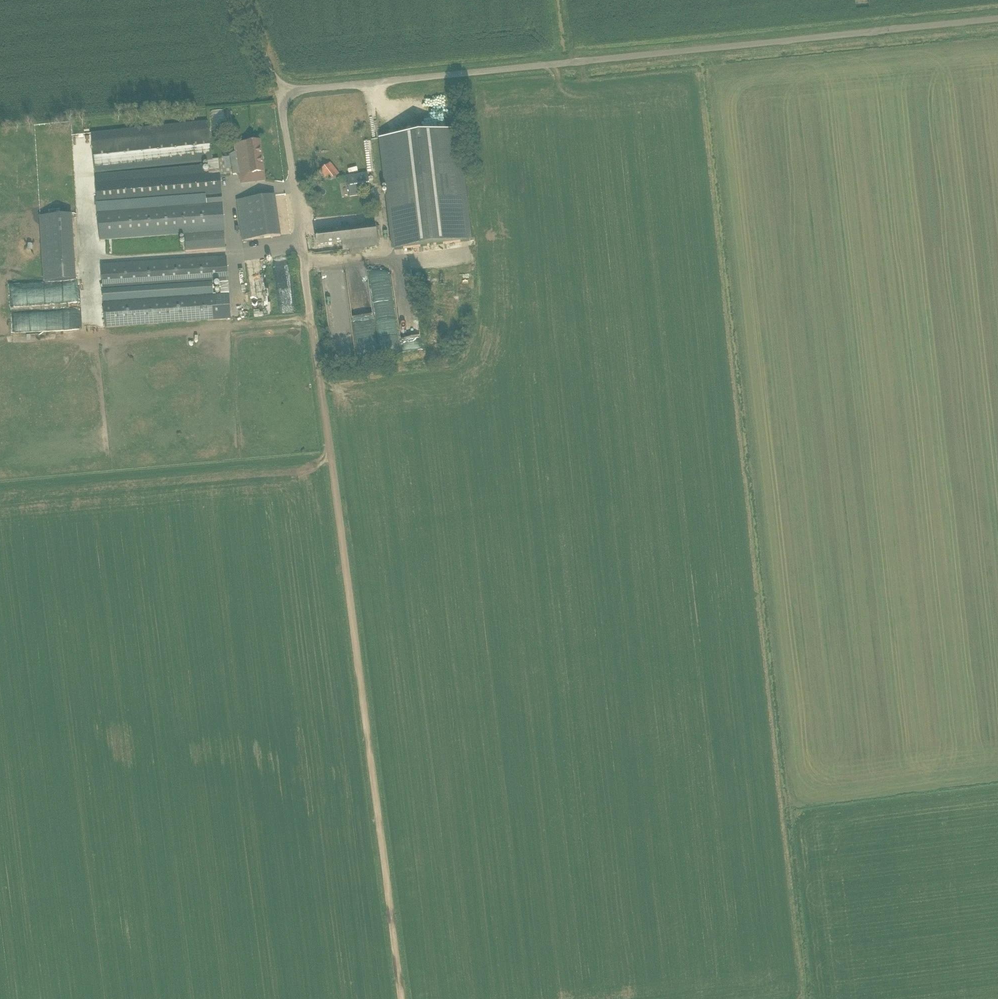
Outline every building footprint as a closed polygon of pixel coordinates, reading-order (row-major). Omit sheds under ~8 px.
[(208,121),(91,134),(92,141),(95,174),(208,162),(209,172),(209,175),(220,174),(218,159),(213,159),(209,130),(208,121)] [(381,139),(394,250),(470,241),(456,130),(381,139)] [(259,141),(250,142),(236,144),(242,183),(265,180),(259,141)] [(339,174),(330,162),(318,172),(324,179),(329,176),(332,180),(339,174)] [(202,166),(96,175),(96,182),(97,188),(98,204),(204,196),(206,203),(98,211),(100,241),(184,235),(186,253),(226,249),(224,233),(222,194),(221,177),(220,177),(220,174),(209,175),(209,172),(203,173),(202,166)] [(347,177),(350,196),(371,193),(368,173),(347,177)] [(274,195),(244,199),(250,240),(280,236),(274,195)] [(71,214),(39,216),(43,270),(43,281),(44,281),(76,279),(75,268),(72,214),(71,214)] [(377,235),(376,225),(316,232),(317,245),(327,244),(343,242),(344,250),(349,249),(365,247),(378,246),(377,235)] [(216,257),(101,265),(105,328),(107,328),(220,319),(230,319),(226,256),(216,257)] [(13,329),(72,328),(72,311),(12,312),(13,329)] [(354,344),(374,343),(373,317),(353,318),(354,344)]
